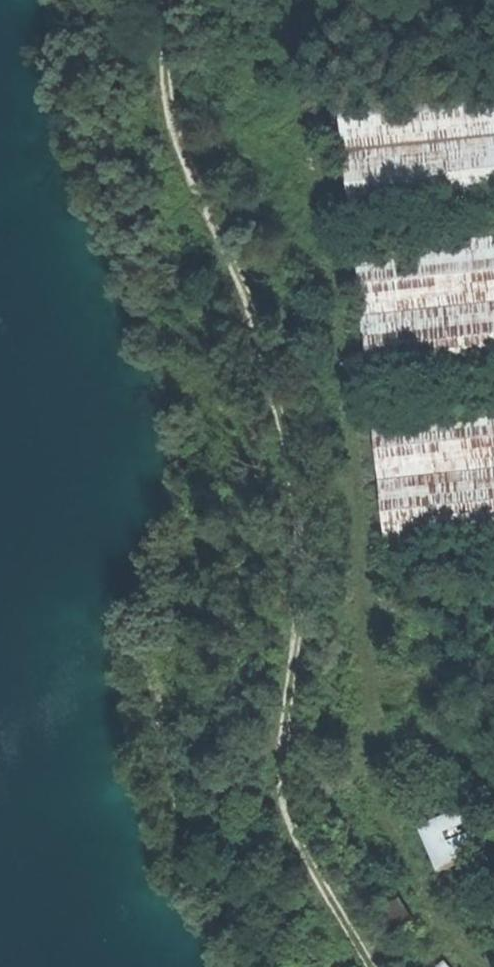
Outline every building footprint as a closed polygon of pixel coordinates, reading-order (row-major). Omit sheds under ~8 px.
[(353,218),(493,205),(493,97),(343,111),(353,218)] [(352,256),(367,379),(493,364),(493,239),(352,256)] [(386,544),(493,534),(493,404),(375,414),(386,544)] [(447,867),(490,849),(468,797),(425,815),(447,867)]
